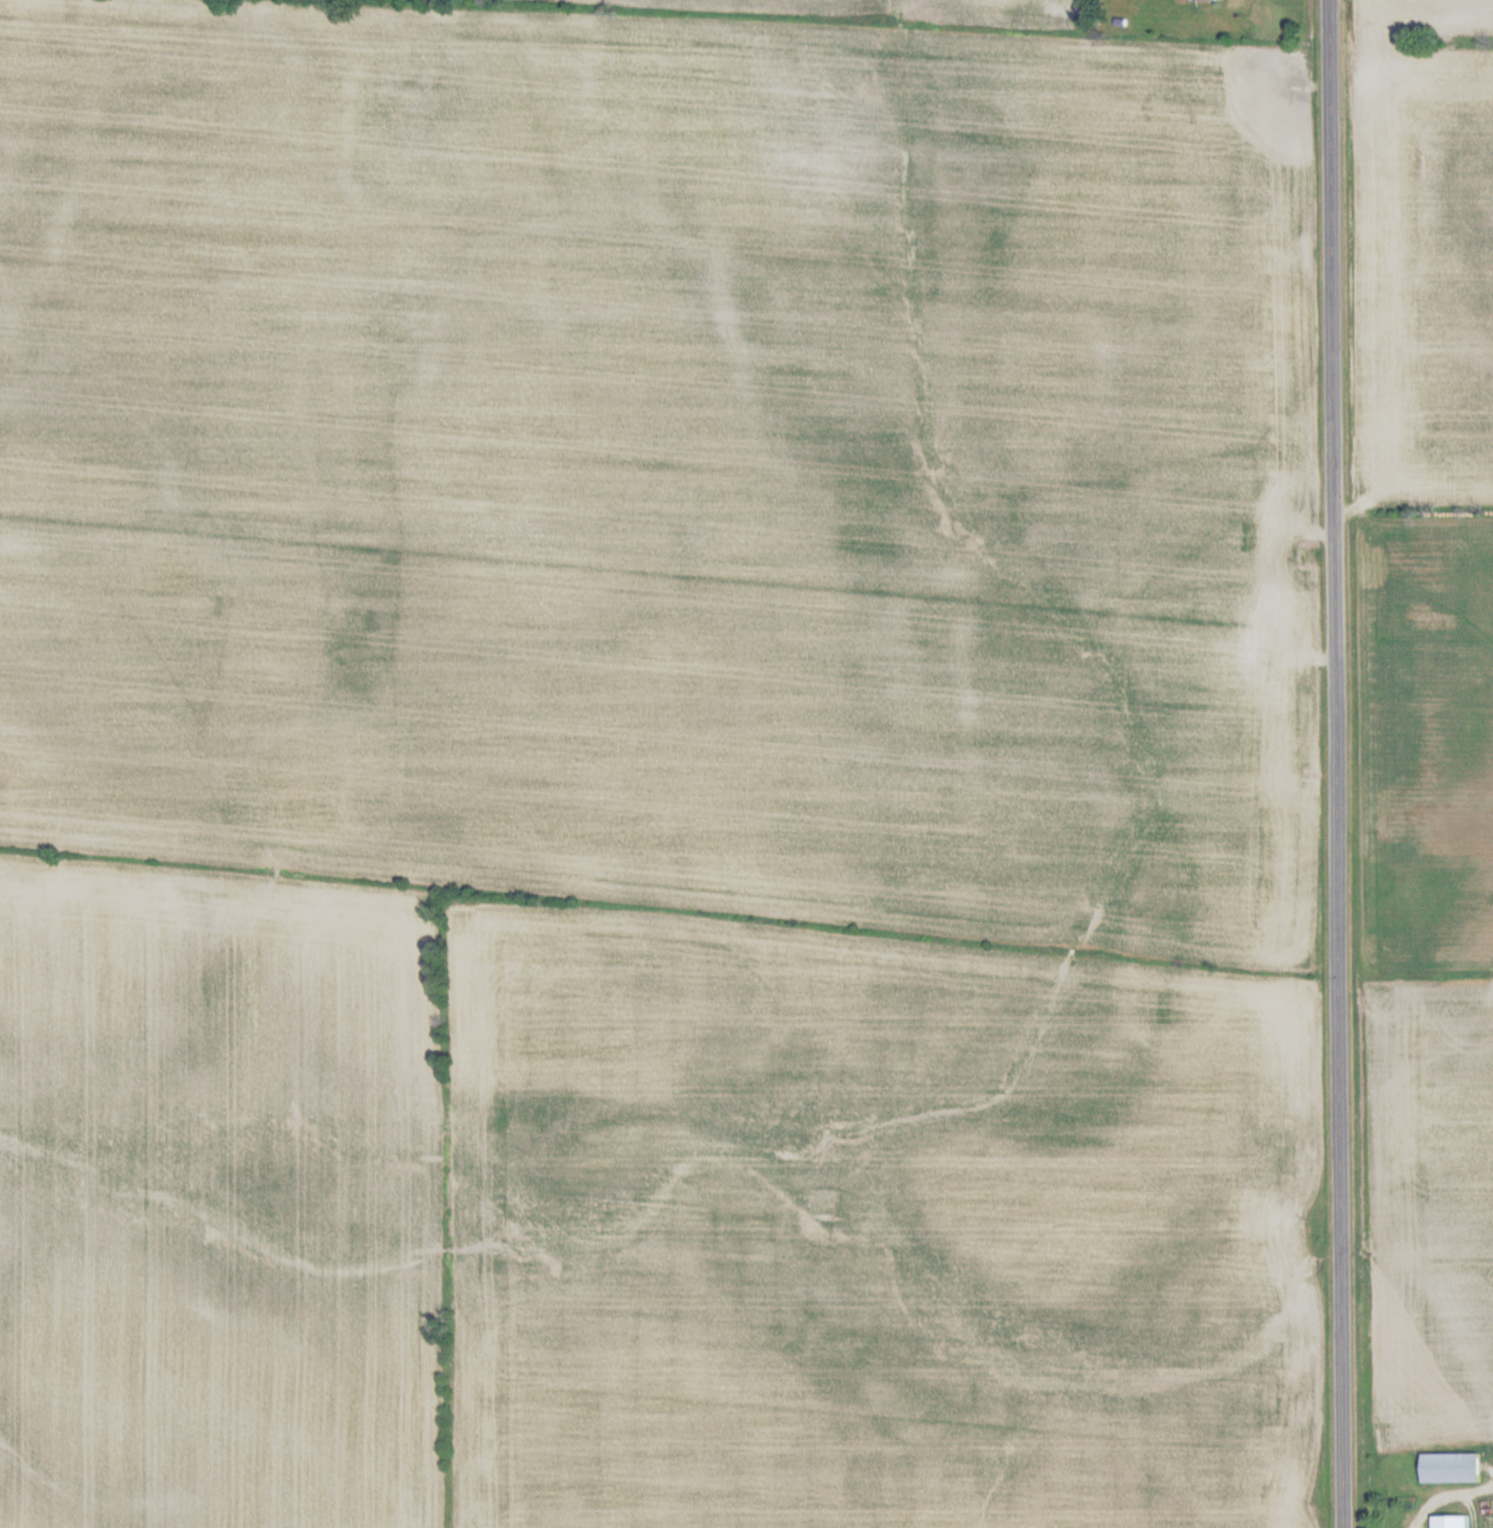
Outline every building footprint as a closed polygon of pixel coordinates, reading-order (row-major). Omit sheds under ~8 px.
[(1481,1455),(1422,1455),(1422,1484),(1481,1484),(1481,1455)] [(1470,1518),(1433,1518),(1433,1527),(1470,1527),(1470,1518)]
